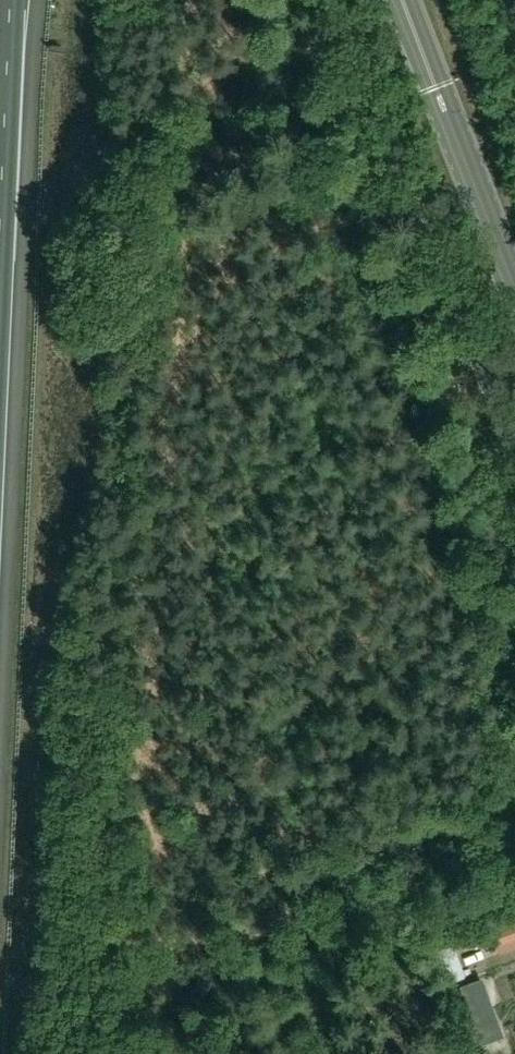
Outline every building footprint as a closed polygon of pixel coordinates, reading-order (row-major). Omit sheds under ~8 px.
[(496,1018),(481,979),(460,987),(474,1026),(496,1018)]
